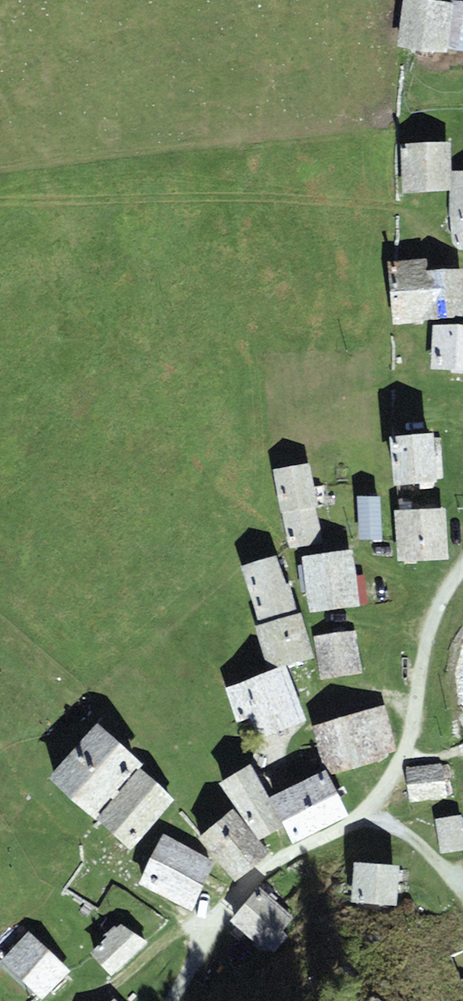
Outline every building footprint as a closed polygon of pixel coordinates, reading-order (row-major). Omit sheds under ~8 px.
[(441,0),(402,0),(398,47),(448,52),(448,50),(453,1),(441,0)] [(448,50),(462,51),(462,0),(454,0),(453,1),(448,50)] [(450,141),(401,143),(402,193),(452,190),(451,170),(450,141)] [(451,170),(452,190),(453,243),(460,251),(462,251),(462,170),(451,170)] [(387,260),(392,324),(462,318),(462,270),(462,267),(428,270),(426,256),(387,260)] [(432,325),(431,368),(455,369),(462,369),(462,325),(432,325)] [(434,431),(389,434),(393,483),(437,480),(434,431)] [(310,461),(273,468),(282,514),(316,507),(319,507),(310,461)] [(442,486),(396,485),(396,505),(441,506),(442,486)] [(382,538),(379,495),(356,497),(359,540),(382,538)] [(316,507),(282,514),(289,548),(323,542),(316,507)] [(445,507),(394,509),(396,561),(447,559),(445,507)] [(353,550),(302,556),(309,611),(360,605),(353,550)] [(241,564),(250,594),(285,584),(276,554),(241,564)] [(290,582),(285,584),(250,594),(258,622),(298,611),(290,582)] [(315,657),(301,612),(294,614),(255,625),(268,671),(286,665),(315,657)] [(356,629),(314,635),(320,679),(362,672),(356,629)] [(268,671),(262,674),(282,729),(306,721),(286,665),(268,671)] [(282,729),(262,674),(225,687),(237,722),(251,717),(259,738),(282,729)] [(385,704),(312,726),(323,769),(326,768),(329,774),(387,758),(386,754),(397,751),(385,704)] [(49,776),(95,818),(140,768),(144,764),(98,722),(49,776)] [(250,763),(220,782),(246,823),(259,838),(284,826),(269,797),(250,763)] [(405,767),(409,802),(447,798),(443,763),(405,767)] [(175,800),(140,768),(95,818),(130,850),(175,800)] [(323,769),(298,782),(321,827),(349,813),(329,774),(326,768),(323,769)] [(292,842),(321,827),(298,782),(269,797),(284,826),(292,842)] [(246,823),(233,808),(198,838),(235,881),(270,852),(259,838),(246,823)] [(434,818),(440,853),(462,849),(462,831),(460,814),(434,818)] [(215,861),(162,832),(138,882),(191,911),(215,861)] [(399,864),(353,861),(351,903),(397,906),(399,864)] [(294,917),(259,887),(230,920),(265,950),(294,917)] [(121,924),(91,952),(112,976),(149,942),(121,924)] [(28,930),(0,960),(0,1000),(1,1000),(36,1000),(40,997),(43,1000),(72,970),(28,930)]
